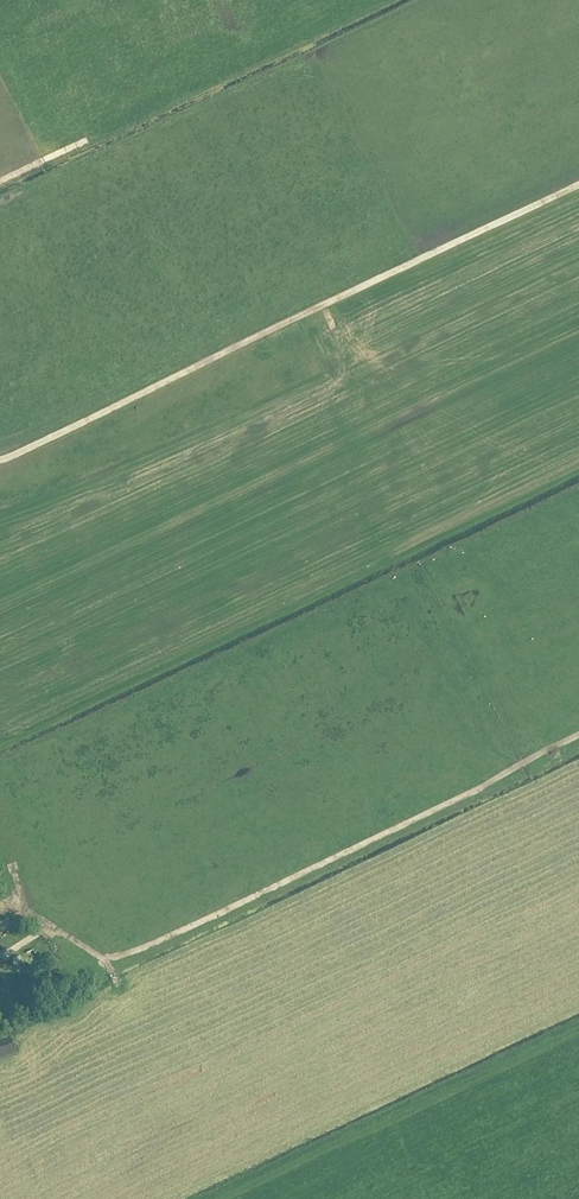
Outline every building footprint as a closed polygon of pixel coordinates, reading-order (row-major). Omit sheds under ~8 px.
[(10,1035),(0,1039),(0,1058),(16,1052),(10,1035)]
